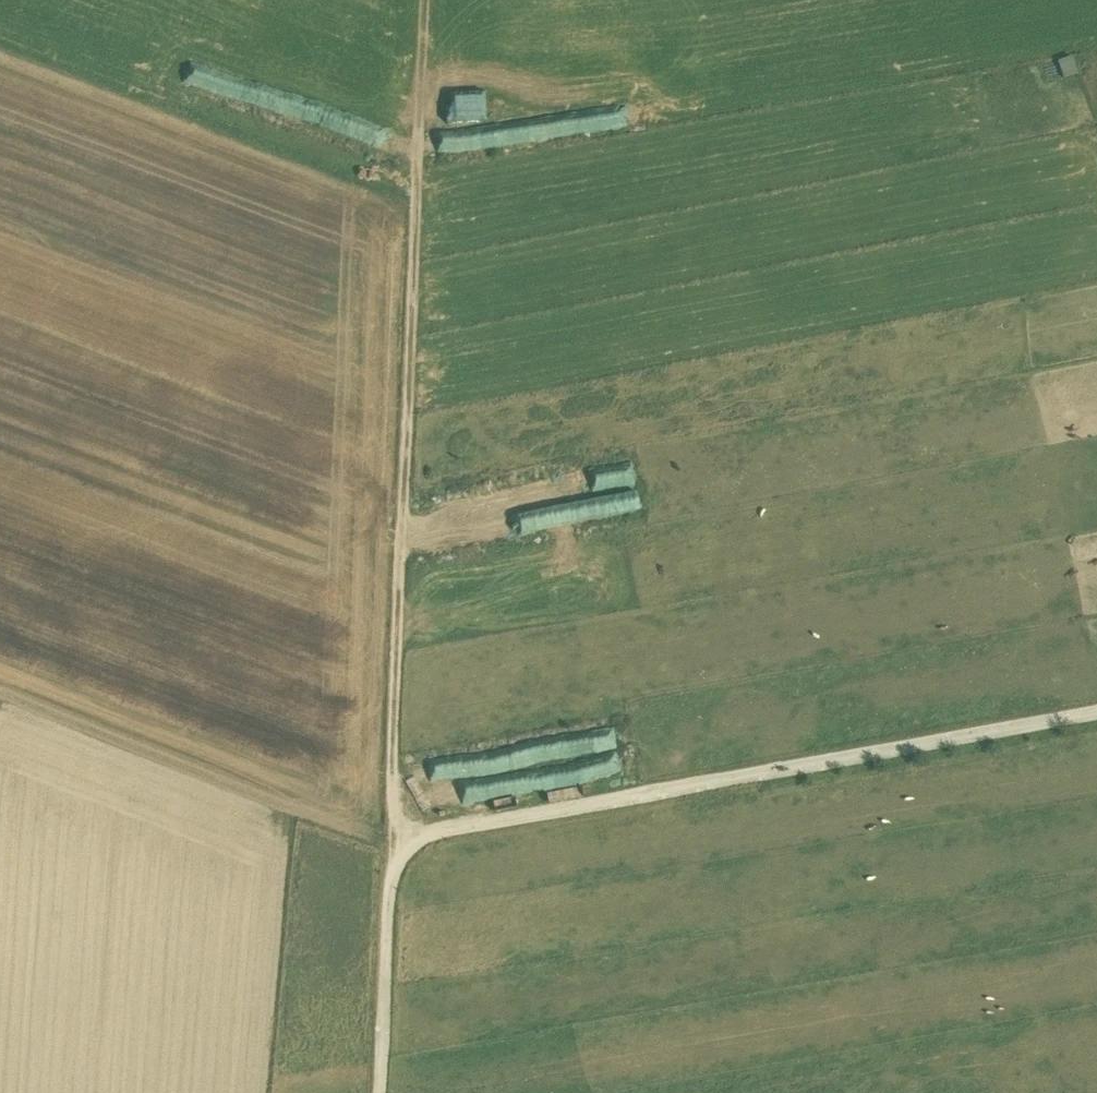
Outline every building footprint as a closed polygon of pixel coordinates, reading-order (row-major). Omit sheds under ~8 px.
[(199,71),(193,93),(397,156),(404,134),(199,71)] [(411,783),(614,747),(611,727),(408,763),(411,783)]
